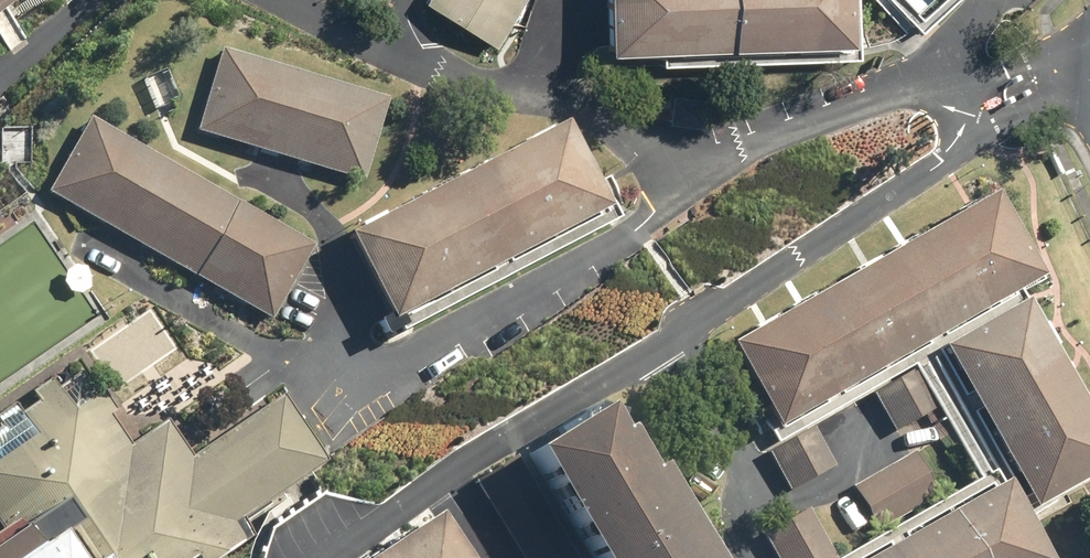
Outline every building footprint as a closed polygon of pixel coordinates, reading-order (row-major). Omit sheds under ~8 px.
[(18,0),(0,0),(0,14),(18,0)] [(422,4),(494,49),(526,0),(425,0),(422,4)] [(607,55),(851,49),(850,0),(605,0),(607,55)] [(219,51),(195,134),(364,183),(388,100),(219,51)] [(314,247),(89,119),(46,194),(270,322),(314,247)] [(347,238),(392,324),(608,211),(563,125),(347,238)] [(994,195),(728,343),(778,433),(1045,285),(994,195)] [(939,356),(1011,473),(1034,517),(1089,484),(1089,413),(1026,305),(939,356)] [(252,539),(240,523),(327,463),(280,396),(192,456),(166,419),(134,441),(101,392),(0,462),(0,517),(14,538),(0,548),(0,557),(224,557),(252,539)] [(604,408),(480,482),(525,557),(712,557),(654,463),(641,470),(604,408)] [(851,489),(874,531),(937,497),(914,455),(851,489)] [(1011,473),(843,557),(1054,557),(1011,473)] [(439,515),(363,557),(464,557),(439,515)]
